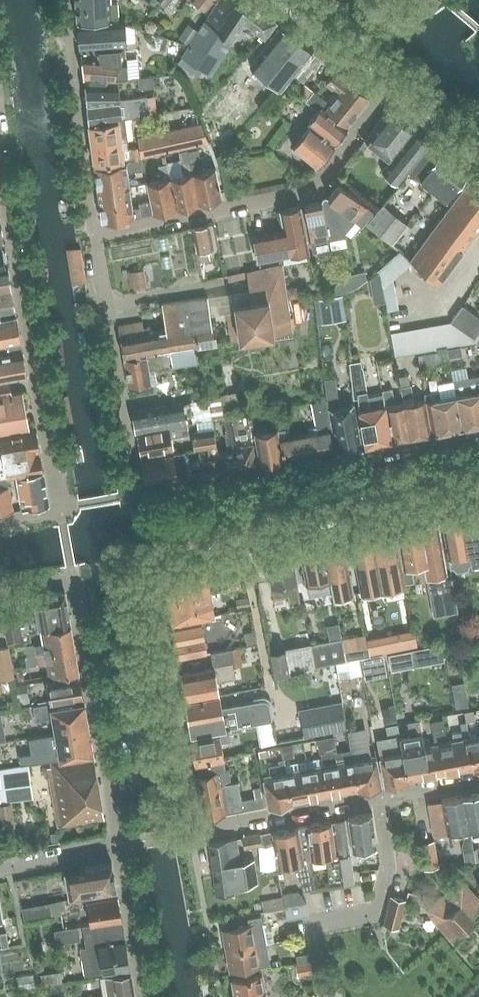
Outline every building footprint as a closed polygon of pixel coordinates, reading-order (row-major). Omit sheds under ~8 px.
[(79,22),(120,19),(118,2),(111,2),(111,0),(77,0),(79,22)] [(190,44),(178,62),(198,76),(202,69),(211,75),(245,23),(260,35),(258,37),(263,41),(264,40),(278,22),(279,21),(252,0),(219,0),(200,30),(190,44)] [(206,8),(213,0),(196,0),(206,8)] [(120,19),(79,22),(81,48),(126,45),(125,18),(120,19)] [(281,25),(278,22),(264,40),(267,43),(257,55),(289,81),(295,74),(313,51),(313,50),(282,24),(281,25)] [(179,36),(190,44),(200,30),(189,23),(179,36)] [(128,79),(126,45),(81,48),(84,77),(117,80),(128,79)] [(313,51),(295,74),(304,81),(322,58),(313,51)] [(335,90),(327,99),(329,101),(325,106),(346,123),(369,94),(349,78),(349,79),(336,69),(325,82),(335,90)] [(153,75),(138,77),(140,88),(155,86),(153,75)] [(88,122),(89,122),(121,117),(123,117),(126,117),(150,113),(148,95),(121,98),(119,82),(85,82),(88,122)] [(329,101),(327,99),(308,84),(300,94),(318,109),(308,121),(311,124),(293,146),(316,165),(334,142),(335,142),(348,126),(346,123),(325,106),(329,101)] [(370,142),(391,159),(382,171),(399,184),(431,144),(389,110),(348,162),(351,165),(362,151),(370,142)] [(123,117),(121,117),(89,122),(94,162),(131,157),(131,160),(142,158),(142,156),(210,142),(202,121),(138,135),(140,146),(129,147),(128,139),(129,139),(126,117),(123,117)] [(199,202),(222,197),(216,167),(204,169),(199,147),(188,150),(199,202)] [(177,207),(199,202),(188,150),(179,152),(184,174),(171,176),(177,207)] [(442,152),(421,180),(446,200),(468,172),(442,152)] [(140,202),(140,206),(141,214),(153,212),(177,207),(171,176),(168,163),(167,163),(166,155),(162,156),(164,164),(159,165),(161,178),(148,181),(151,200),(140,202)] [(132,161),(131,160),(129,160),(127,162),(95,167),(98,189),(131,185),(129,171),(145,169),(144,159),(132,161)] [(410,258),(439,282),(478,228),(478,182),(471,175),(451,203),(410,258)] [(332,199),(328,203),(346,232),(356,220),(362,225),(374,212),(374,210),(368,205),(367,205),(341,183),(329,196),(332,199)] [(141,215),(141,214),(140,206),(134,206),(131,185),(98,189),(103,220),(141,215)] [(330,239),(347,236),(346,232),(328,203),(323,204),(322,201),(305,204),(312,238),(311,239),(314,251),(332,248),(330,239)] [(383,203),(367,223),(393,243),(409,223),(383,203)] [(258,261),(310,250),(300,205),(281,209),(286,235),(270,238),(269,233),(253,237),(258,261)] [(194,227),(198,250),(214,247),(209,224),(194,227)] [(194,254),(178,257),(182,277),(198,274),(194,254)] [(236,309),(240,339),(293,331),(289,302),(288,292),(283,262),(251,269),(255,297),(242,299),(242,298),(233,300),(234,309),(236,309)] [(17,311),(8,266),(6,266),(0,268),(0,314),(17,311)] [(358,285),(368,279),(365,270),(354,273),(357,286),(358,285)] [(350,289),(357,286),(354,273),(346,274),(348,279),(350,289)] [(338,281),(335,286),(336,292),(350,289),(348,279),(338,281)] [(341,293),(315,297),(319,323),(345,318),(341,293)] [(209,297),(201,298),(163,304),(166,329),(150,331),(149,326),(143,327),(143,322),(119,325),(123,356),(171,349),(194,346),(196,346),(198,345),(216,342),(214,331),(217,331),(216,324),(213,325),(210,309),(209,297)] [(453,322),(392,333),(396,356),(418,352),(420,364),(440,360),(438,349),(476,342),(478,338),(478,316),(463,304),(451,320),(453,322)] [(20,336),(22,336),(17,311),(0,314),(0,340),(20,336)] [(9,378),(28,375),(23,350),(20,336),(0,340),(0,380),(9,378)] [(194,346),(171,349),(174,365),(197,362),(194,346)] [(150,369),(174,365),(171,349),(123,356),(129,387),(152,383),(150,369)] [(366,444),(393,439),(386,402),(385,403),(370,405),(367,389),(364,390),(359,360),(351,362),(354,397),(359,397),(360,407),(366,444)] [(399,375),(404,402),(411,435),(432,431),(426,398),(415,400),(412,384),(411,384),(409,374),(399,375)] [(454,378),(456,393),(463,425),(478,422),(478,374),(454,378)] [(356,413),(355,403),(338,406),(337,401),(339,401),(336,377),(325,379),(331,417),(336,449),(342,447),(342,448),(357,445),(363,443),(357,413),(356,413)] [(29,430),(22,392),(12,394),(9,378),(0,380),(0,435),(29,430)] [(393,439),(411,435),(404,402),(396,404),(393,387),(383,389),(385,403),(386,402),(393,439)] [(432,431),(463,425),(456,393),(437,397),(436,391),(425,393),(426,398),(432,431)] [(280,438),(284,459),(334,450),(330,429),(331,429),(327,399),(313,401),(317,425),(309,427),(310,432),(280,438)] [(184,402),(135,411),(138,432),(188,424),(184,402)] [(247,415),(231,418),(231,419),(236,443),(252,440),(247,415)] [(228,448),(220,450),(223,469),(256,463),(253,444),(237,447),(236,443),(231,419),(225,420),(227,430),(224,430),(228,448)] [(189,434),(188,424),(138,432),(137,432),(141,454),(174,448),(172,437),(189,434)] [(283,459),(278,428),(255,432),(261,463),(283,459)] [(40,449),(37,429),(0,436),(0,456),(40,449)] [(214,429),(193,432),(195,449),(208,447),(217,446),(214,429)] [(7,476),(22,473),(44,469),(40,449),(0,456),(0,477),(7,476)] [(146,483),(192,474),(188,451),(142,459),(146,483)] [(222,470),(220,456),(208,458),(211,472),(222,470)] [(49,503),(44,469),(22,473),(24,483),(18,484),(23,508),(49,503)] [(13,510),(7,476),(0,477),(0,512),(13,510)] [(468,568),(470,563),(478,561),(478,513),(442,520),(451,567),(454,567),(457,570),(468,568)] [(446,579),(444,572),(448,571),(439,521),(397,530),(403,566),(424,562),(434,615),(459,611),(453,578),(446,579)] [(374,535),(351,539),(362,592),(406,583),(396,531),(386,533),(382,531),(376,532),(374,535)] [(342,541),(323,545),(329,579),(331,590),(333,598),(353,594),(342,541)] [(310,547),(300,549),(306,583),(307,583),(309,595),(331,590),(329,579),(323,545),(322,545),(319,543),(312,544),(310,547)] [(297,581),(291,548),(266,552),(272,585),(285,583),(289,603),(301,601),(297,581)] [(194,592),(194,594),(211,591),(206,564),(198,566),(195,562),(191,563),(189,567),(165,571),(166,575),(163,578),(164,583),(168,585),(170,596),(194,592)] [(240,577),(228,579),(230,589),(242,587),(240,577)] [(19,616),(4,619),(8,643),(32,639),(30,631),(39,630),(39,627),(71,622),(65,591),(34,596),(38,619),(20,622),(19,616)] [(214,611),(211,591),(194,594),(194,592),(170,596),(173,618),(214,611)] [(252,606),(249,595),(236,598),(239,609),(252,606)] [(208,652),(202,617),(171,623),(177,658),(208,652)] [(25,655),(45,652),(75,647),(71,624),(48,628),(41,630),(43,643),(36,644),(36,643),(24,645),(25,655)] [(257,641),(255,630),(244,631),(247,643),(257,641)] [(342,637),(313,642),(317,665),(333,661),(346,659),(345,649),(342,637)] [(315,665),(317,665),(313,642),(286,648),(286,647),(271,650),(276,674),(291,671),(290,670),(315,666),(315,665)] [(442,644),(413,649),(416,664),(444,659),(442,644)] [(369,645),(345,649),(346,659),(370,655),(369,645)] [(14,676),(9,646),(0,648),(0,675),(1,679),(14,676)] [(186,699),(220,693),(218,680),(236,677),(234,666),(243,664),(240,646),(212,651),(214,668),(182,674),(184,686),(182,688),(183,694),(186,696),(186,699)] [(27,666),(46,662),(49,675),(79,670),(75,647),(45,652),(25,655),(27,666)] [(365,673),(386,669),(383,653),(362,657),(365,673)] [(358,659),(338,663),(340,678),(361,674),(358,659)] [(46,677),(50,699),(83,693),(80,671),(46,677)] [(29,694),(27,681),(17,683),(19,695),(29,694)] [(221,694),(220,694),(186,700),(187,703),(185,706),(186,711),(189,713),(192,733),(219,729),(229,727),(273,719),(272,717),(275,717),(273,703),(271,699),(269,697),(266,696),(263,696),(253,697),(254,700),(223,706),(221,694)] [(305,736),(347,728),(342,700),(300,708),(305,736)] [(52,718),(55,732),(89,726),(84,701),(56,706),(55,701),(34,705),(36,720),(52,718)] [(474,709),(465,711),(468,730),(474,767),(478,766),(478,728),(477,728),(474,709)] [(412,740),(403,742),(409,779),(430,775),(423,738),(420,719),(408,721),(412,740)] [(423,738),(430,775),(453,771),(447,740),(445,727),(443,719),(432,721),(435,742),(430,743),(429,737),(423,738)] [(380,755),(385,784),(410,780),(409,779),(403,742),(402,742),(398,723),(387,725),(390,744),(379,747),(380,755)] [(50,760),(93,753),(89,726),(55,732),(47,734),(49,746),(32,749),(33,751),(35,762),(35,763),(50,760)] [(352,747),(353,751),(360,788),(382,784),(376,753),(371,754),(366,726),(349,730),(352,747)] [(196,761),(204,760),(224,757),(225,757),(222,741),(231,740),(229,727),(219,729),(219,733),(191,738),(196,761)] [(454,739),(447,740),(453,771),(474,767),(468,730),(453,733),(454,739)] [(337,792),(360,788),(353,751),(352,747),(337,750),(335,736),(326,737),(329,750),(331,762),(337,792)] [(319,739),(322,757),(307,760),(308,766),(309,766),(314,797),(337,792),(331,762),(329,750),(326,737),(319,739)] [(282,745),(284,758),(285,758),(294,756),(291,743),(282,745)] [(259,749),(260,756),(271,754),(269,747),(259,749)] [(104,817),(93,753),(50,760),(51,765),(49,766),(59,825),(104,817)] [(197,775),(205,816),(244,809),(265,805),(263,795),(261,786),(254,787),(256,796),(242,799),(239,781),(232,782),(230,770),(226,770),(224,757),(204,760),(207,774),(197,775)] [(269,805),(292,801),(285,764),(284,758),(279,759),(280,763),(269,765),(271,773),(265,774),(265,777),(264,777),(269,805)] [(314,797),(309,766),(308,766),(307,760),(285,764),(292,801),(293,800),(314,797)] [(33,796),(29,767),(0,772),(0,795),(1,801),(33,796)] [(463,795),(470,829),(477,828),(478,831),(478,792),(463,795)] [(449,833),(470,829),(463,795),(432,801),(435,814),(433,815),(436,835),(449,833)] [(373,812),(348,817),(353,850),(378,846),(373,812)] [(345,819),(335,820),(340,856),(350,855),(345,819)] [(308,826),(306,826),(311,858),(328,855),(330,884),(342,881),(341,871),(340,860),(340,856),(340,853),(337,854),(331,821),(322,823),(319,821),(314,822),(311,824),(308,825),(308,826)] [(272,832),(274,842),(278,865),(299,862),(304,889),(304,890),(315,888),(311,858),(306,826),(299,827),(285,829),(283,828),(279,829),(277,831),(272,832)] [(262,844),(274,842),(272,832),(272,830),(261,832),(242,836),(245,848),(263,845),(262,844)] [(246,889),(245,884),(259,882),(256,858),(242,860),(238,837),(209,842),(216,893),(246,889)] [(420,842),(424,869),(440,866),(435,839),(420,842)] [(70,895),(117,887),(112,861),(65,870),(70,895)] [(352,871),(343,873),(344,884),(354,882),(352,871)] [(434,920),(451,940),(475,916),(473,915),(478,908),(478,897),(463,880),(428,906),(429,908),(427,910),(434,920)] [(307,901),(299,891),(283,894),(283,896),(285,906),(287,918),(309,914),(307,901)] [(87,900),(91,923),(123,919),(121,909),(118,895),(87,900)] [(399,927),(406,899),(391,895),(384,923),(399,927)] [(62,914),(59,899),(50,901),(52,914),(52,915),(62,914)] [(41,904),(37,910),(38,917),(52,914),(50,901),(41,902),(41,904)] [(248,917),(249,923),(223,928),(227,949),(267,942),(275,940),(273,929),(265,931),(262,915),(248,917)] [(85,974),(130,966),(123,919),(91,923),(83,924),(87,946),(81,947),(85,974)] [(79,925),(55,929),(57,943),(81,939),(79,925)] [(2,946),(9,945),(7,931),(0,932),(0,933),(2,946)] [(270,963),(267,942),(227,949),(230,971),(270,963)] [(310,960),(309,952),(297,954),(298,963),(310,960)] [(298,974),(313,971),(311,961),(296,964),(298,974)] [(63,981),(61,970),(41,974),(43,985),(63,981)] [(121,973),(101,976),(104,996),(96,996),(135,996),(131,971),(121,973)] [(266,992),(263,973),(232,978),(235,996),(267,996),(266,992)]
